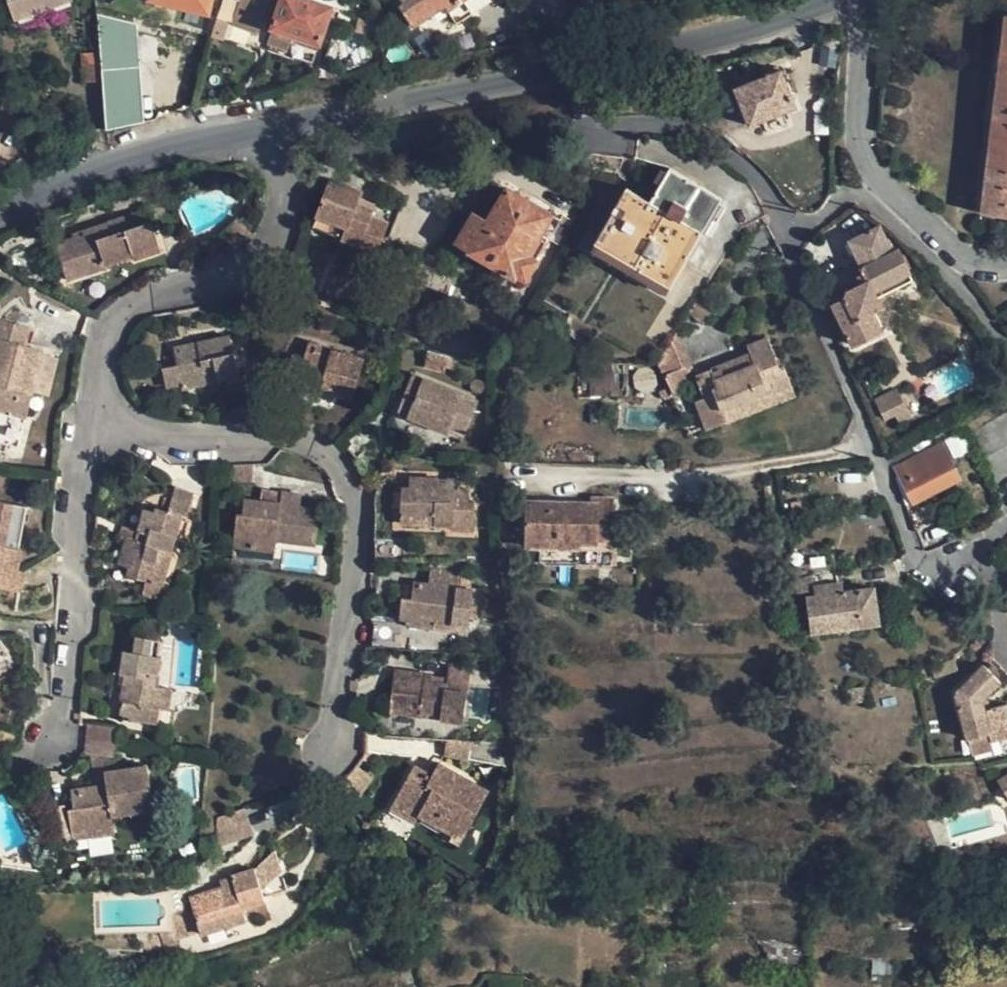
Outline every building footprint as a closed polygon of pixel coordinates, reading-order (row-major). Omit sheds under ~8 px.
[(72,0),(8,0),(15,21),(72,1),(72,0)] [(207,13),(210,0),(151,0),(207,13)] [(237,0),(268,11),(272,0),(237,0)] [(300,0),(283,0),(274,28),(318,43),(329,9),(300,0)] [(402,4),(399,7),(414,28),(444,7),(455,22),(489,0),(399,0),(402,4)] [(106,130),(142,124),(134,25),(97,16),(100,54),(102,82),(106,130)] [(1003,16),(980,212),(1006,216),(1006,16),(1003,16)] [(102,82),(100,54),(80,56),(83,84),(102,82)] [(780,71),(734,89),(748,125),(795,107),(780,71)] [(719,198),(670,168),(649,203),(627,190),(591,251),(665,293),(719,198)] [(331,181),(314,228),(359,245),(359,250),(376,256),(388,225),(370,217),(371,210),(356,204),(361,192),(331,181)] [(530,254),(552,216),(507,189),(487,223),(472,214),(455,244),(516,280),(518,278),(526,283),(538,259),(530,254)] [(147,213),(111,225),(113,231),(126,226),(128,230),(150,223),(147,213)] [(113,231),(111,225),(72,237),(73,241),(55,246),(68,283),(160,251),(150,223),(128,230),(126,226),(113,231)] [(876,297),(878,296),(875,290),(908,273),(896,247),(891,250),(879,228),(848,241),(861,265),(848,273),(852,280),(844,284),(846,291),(843,301),(832,306),(852,345),(880,332),(872,314),(876,297)] [(878,296),(879,297),(912,280),(908,273),(875,290),(878,296)] [(703,288),(693,304),(709,318),(722,303),(703,288)] [(255,324),(255,310),(239,310),(239,323),(255,324)] [(33,390),(37,376),(43,354),(21,348),(26,328),(8,323),(2,343),(0,342),(0,446),(19,450),(33,390)] [(657,358),(669,387),(674,396),(691,368),(675,331),(657,358)] [(229,338),(174,350),(178,368),(163,372),(166,388),(182,385),(183,390),(222,381),(222,378),(237,375),(229,338)] [(747,347),(750,355),(695,379),(704,400),(694,403),(707,431),(746,414),(743,407),(791,387),(783,367),(778,369),(766,339),(747,347)] [(351,400),(363,360),(308,344),(303,361),(292,357),(288,377),(298,380),(297,385),(351,400)] [(449,356),(429,350),(425,366),(445,372),(449,356)] [(651,366),(589,365),(591,396),(626,397),(626,392),(669,387),(657,358),(651,366)] [(53,380),(37,376),(33,390),(49,395),(53,380)] [(412,376),(405,394),(414,398),(420,380),(412,376)] [(414,398),(405,394),(398,411),(408,414),(406,419),(446,434),(448,429),(464,436),(477,402),(420,380),(414,398)] [(907,389),(884,399),(890,413),(901,408),(904,414),(916,408),(907,389)] [(969,434),(983,460),(1006,446),(1006,412),(969,434)] [(958,479),(942,446),(896,470),(914,502),(958,479)] [(251,466),(221,466),(219,482),(251,481),(251,466)] [(438,484),(439,479),(410,479),(410,490),(402,490),(401,525),(421,525),(422,514),(435,514),(434,526),(453,526),(453,531),(473,531),(475,503),(468,503),(468,491),(460,491),(446,491),(447,484),(438,484)] [(460,480),(439,479),(438,484),(447,484),(446,491),(460,491),(460,480)] [(144,582),(166,567),(167,566),(174,537),(181,538),(192,495),(177,491),(169,513),(156,509),(155,514),(144,511),(138,533),(136,541),(127,539),(126,542),(119,565),(130,569),(128,577),(144,582)] [(262,492),(261,504),(280,506),(281,494),(262,492)] [(301,496),(281,494),(280,506),(261,504),(244,502),(243,516),(237,515),(234,548),(275,553),(277,542),(316,546),(319,511),(301,509),(301,496)] [(595,500),(527,501),(528,546),(581,547),(581,543),(604,542),(604,537),(617,537),(617,494),(596,496),(595,500)] [(19,593),(23,573),(19,572),(22,555),(18,555),(27,507),(0,503),(0,589),(19,593)] [(421,525),(434,526),(435,514),(422,514),(421,525)] [(120,539),(126,542),(127,539),(136,541),(138,533),(123,528),(120,539)] [(376,561),(404,561),(404,541),(376,540),(376,561)] [(166,567),(144,582),(146,583),(161,587),(166,567)] [(432,571),(430,587),(455,590),(456,575),(432,571)] [(836,571),(812,576),(814,588),(838,584),(836,571)] [(812,576),(794,580),(797,594),(806,593),(812,633),(878,624),(872,589),(842,593),(840,583),(838,584),(814,588),(812,576)] [(157,601),(161,587),(146,583),(142,597),(157,601)] [(468,627),(469,620),(471,608),(472,593),(455,590),(430,587),(413,585),(411,600),(402,599),(399,619),(409,620),(408,626),(451,631),(452,625),(468,627)] [(202,623),(192,623),(192,633),(202,633),(202,623)] [(162,712),(164,690),(160,689),(155,689),(156,676),(160,677),(162,659),(157,659),(159,642),(137,639),(135,653),(125,653),(122,677),(126,677),(122,716),(130,717),(130,721),(150,724),(152,710),(162,712)] [(449,665),(448,679),(447,685),(447,690),(467,693),(470,667),(449,665)] [(990,740),(1006,736),(1006,709),(1006,706),(985,711),(982,700),(1000,682),(984,666),(955,694),(968,740),(987,734),(990,740)] [(447,690),(447,685),(432,684),(433,677),(395,672),(389,714),(417,717),(421,713),(441,716),(441,720),(441,721),(463,724),(467,693),(447,690)] [(448,679),(433,677),(432,684),(447,685),(448,679)] [(864,688),(846,691),(849,705),(866,702),(864,688)] [(173,691),(164,690),(162,712),(170,713),(173,691)] [(86,741),(116,745),(117,729),(88,726),(86,741)] [(993,751),(990,740),(987,734),(968,740),(973,756),(993,751)] [(116,745),(86,741),(85,755),(89,756),(102,757),(115,758),(116,745)] [(472,744),(446,742),(445,757),(470,761),(472,744)] [(507,747),(472,744),(470,761),(506,768),(507,747)] [(0,750),(0,770),(8,768),(3,749),(0,750)] [(89,756),(95,788),(108,786),(105,774),(102,757),(89,756)] [(419,815),(462,840),(488,792),(439,766),(432,777),(415,768),(392,810),(415,823),(419,815)] [(108,786),(95,788),(71,792),(74,810),(68,811),(74,841),(115,835),(112,817),(154,810),(146,767),(105,774),(108,786)] [(371,780),(358,769),(341,791),(355,802),(371,780)] [(246,810),(215,819),(222,845),(253,836),(246,810)] [(276,853),(255,870),(262,891),(281,873),(276,853)] [(262,891),(255,870),(230,879),(233,886),(222,890),(192,898),(196,912),(171,919),(177,939),(201,931),(202,934),(246,921),(244,909),(265,904),(264,897),(286,892),(281,873),(262,891)] [(220,882),(222,890),(233,886),(230,879),(220,882)]
